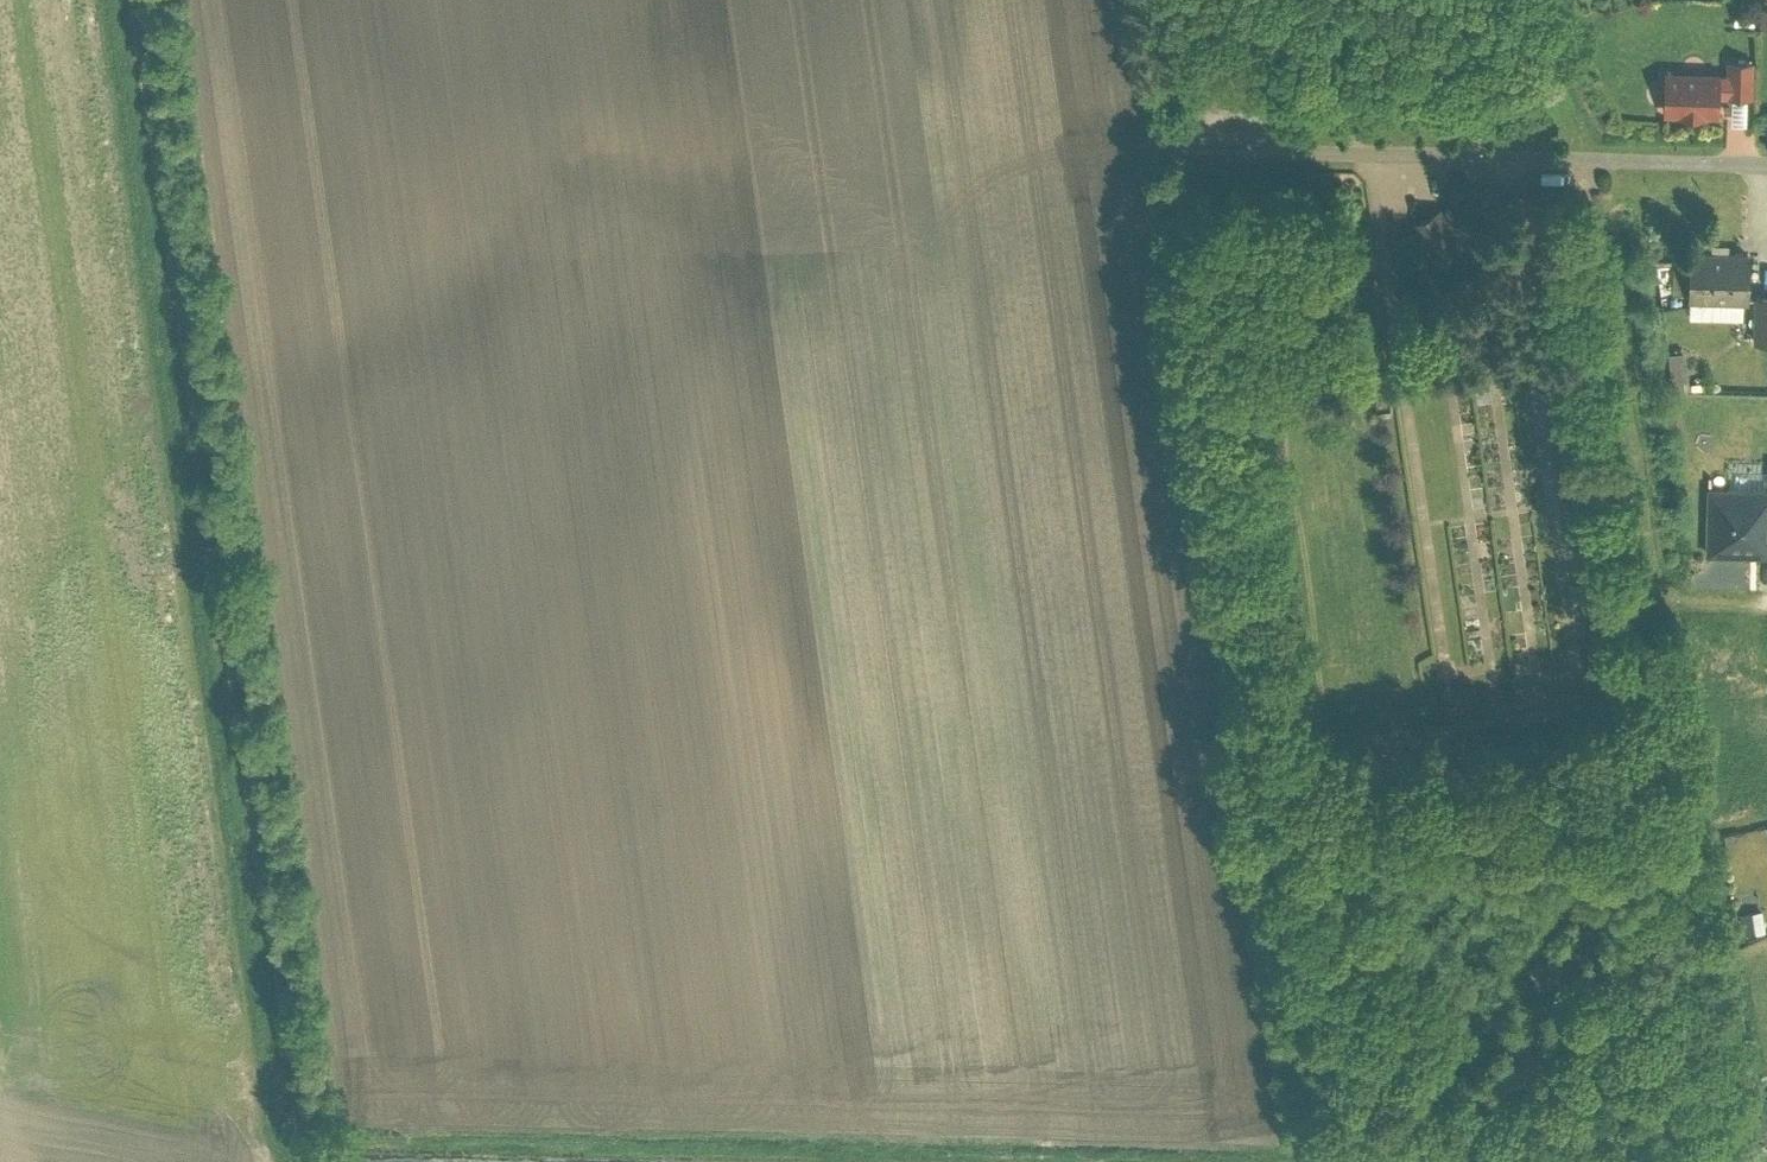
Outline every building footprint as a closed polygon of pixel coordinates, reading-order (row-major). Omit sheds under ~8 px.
[(1661,103),(1660,107),(1718,113),(1720,92),(1756,95),(1759,59),(1729,56),(1727,71),(1665,65),(1661,103)] [(1466,247),(1445,209),(1415,226),(1436,263),(1466,247)] [(1750,342),(1766,341),(1766,293),(1747,293),(1746,248),(1690,250),(1691,301),(1749,300),(1750,342)] [(1689,385),(1688,349),(1672,350),(1674,385),(1689,385)] [(1701,489),(1701,560),(1766,560),(1766,489),(1764,489),(1701,489)]
